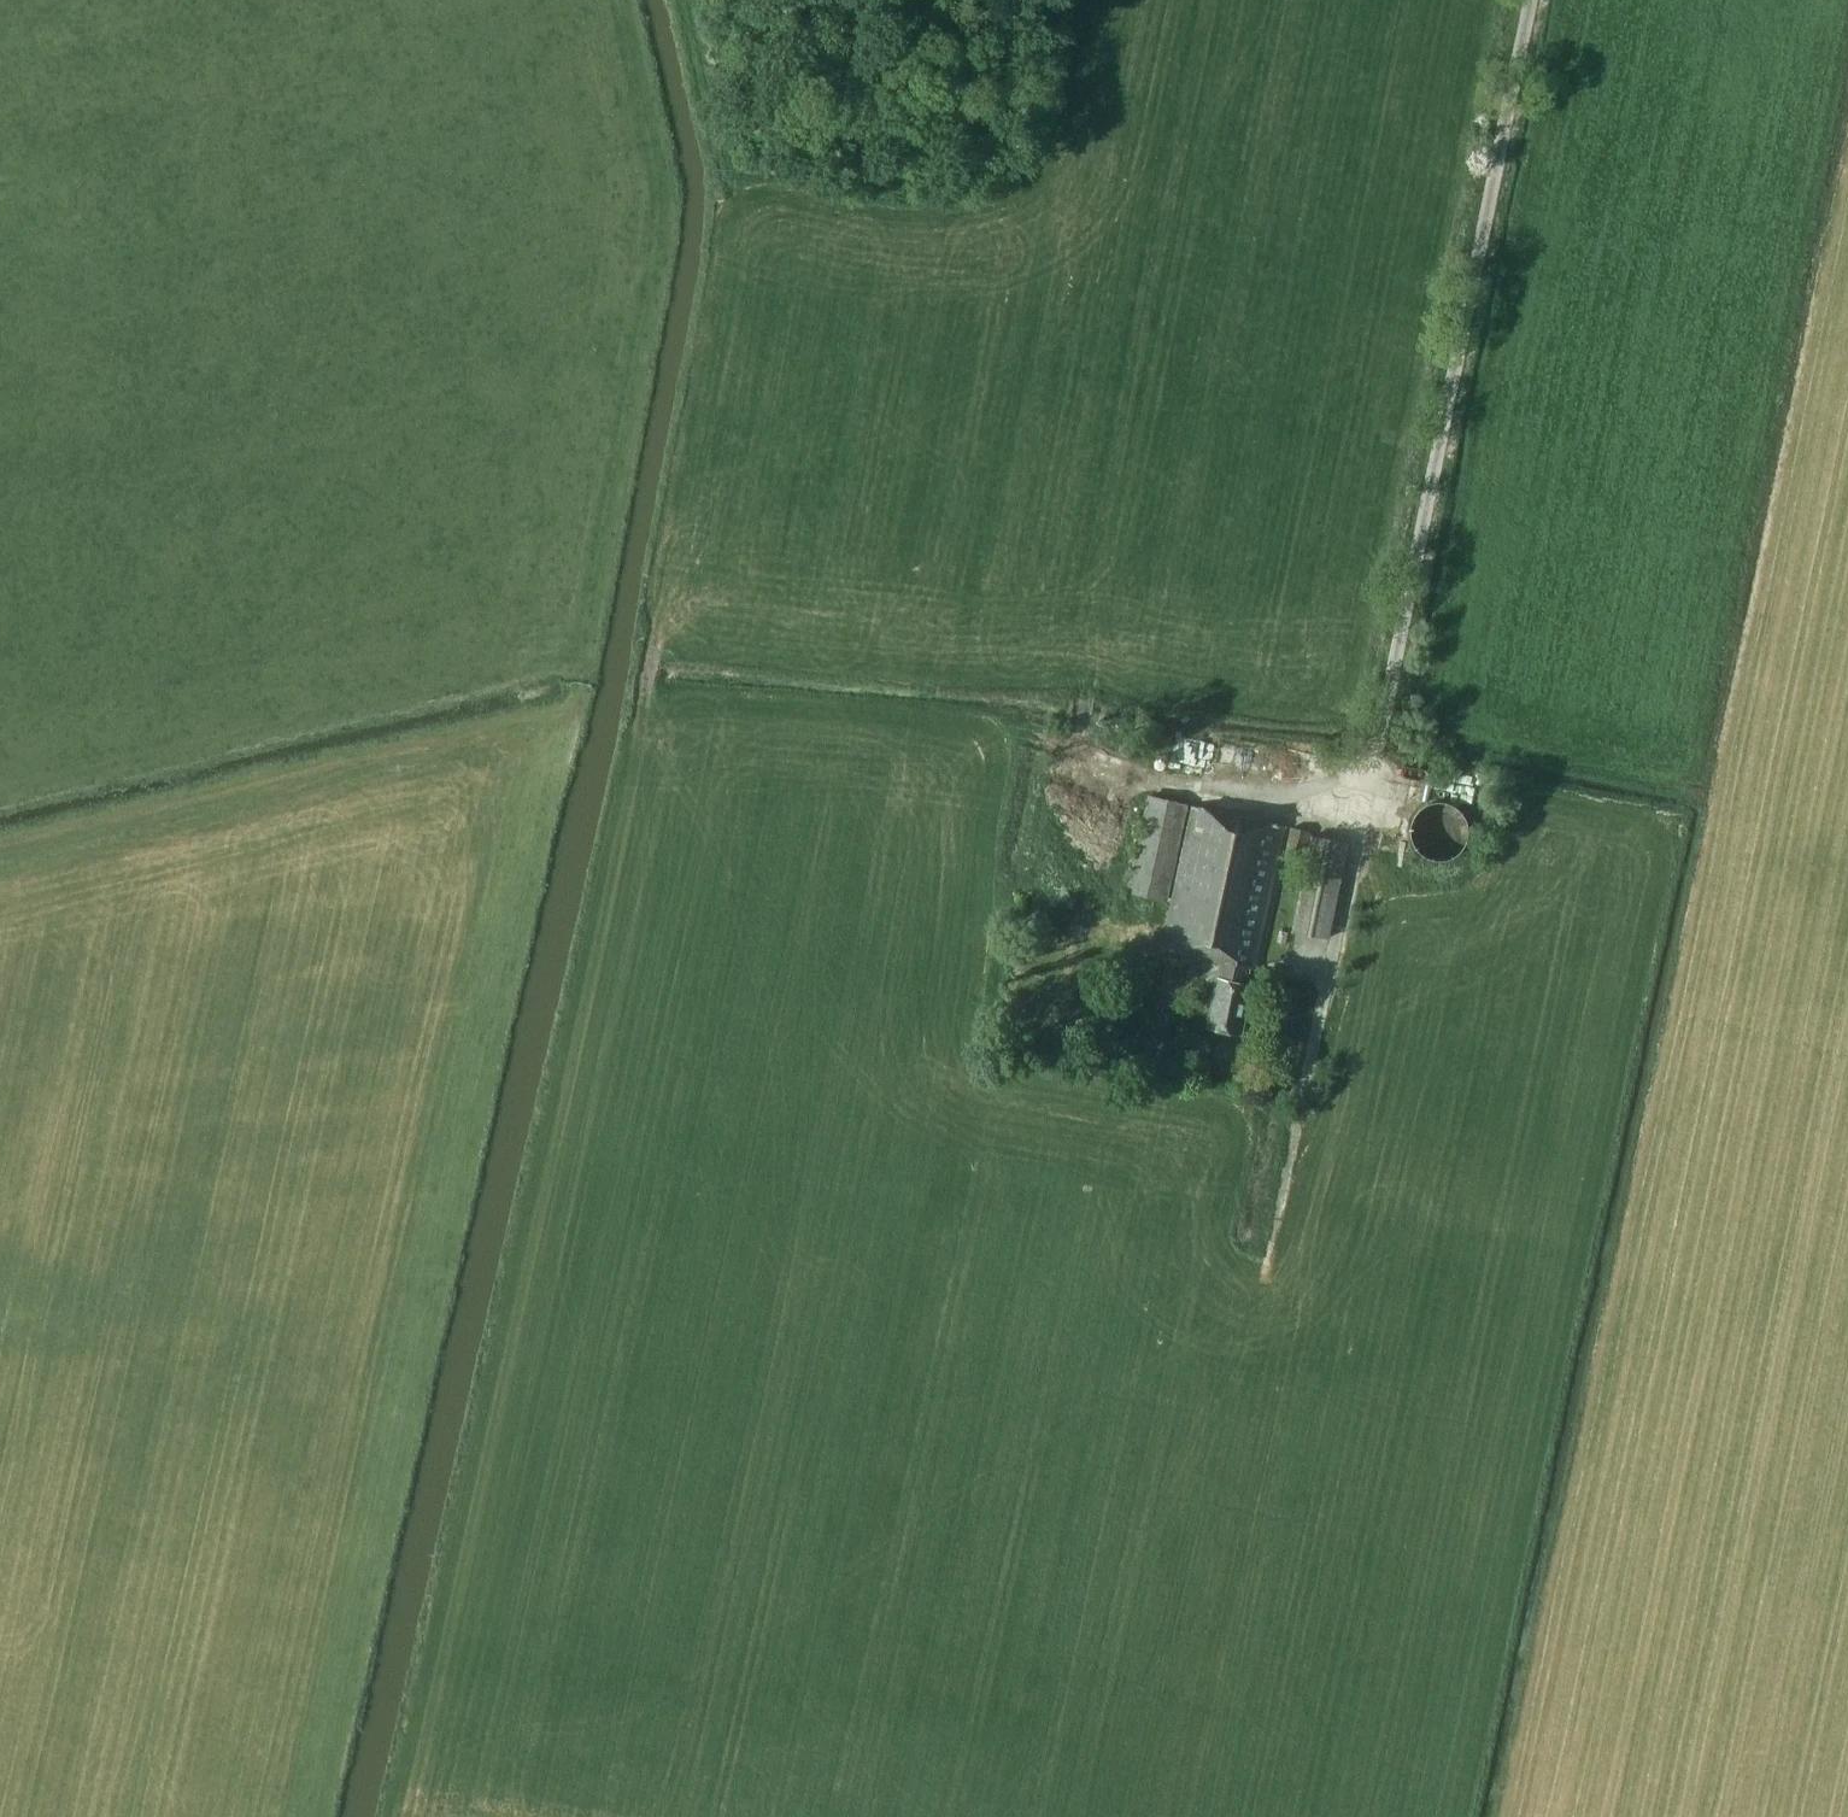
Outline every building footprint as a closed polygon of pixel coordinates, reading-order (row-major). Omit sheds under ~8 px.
[(1129,889),(1166,897),(1185,803),(1148,795),(1129,889)] [(1438,800),(1408,814),(1423,849),(1444,839),(1439,830),(1450,825),(1438,800)] [(1249,967),(1254,968),(1284,825),(1189,805),(1160,949),(1220,961),(1207,1024),(1240,1031),(1251,981),(1246,980),(1249,967)] [(1308,830),(1289,826),(1284,854),(1302,858),(1308,830)] [(1291,929),(1326,936),(1345,841),(1310,835),(1291,929)]
